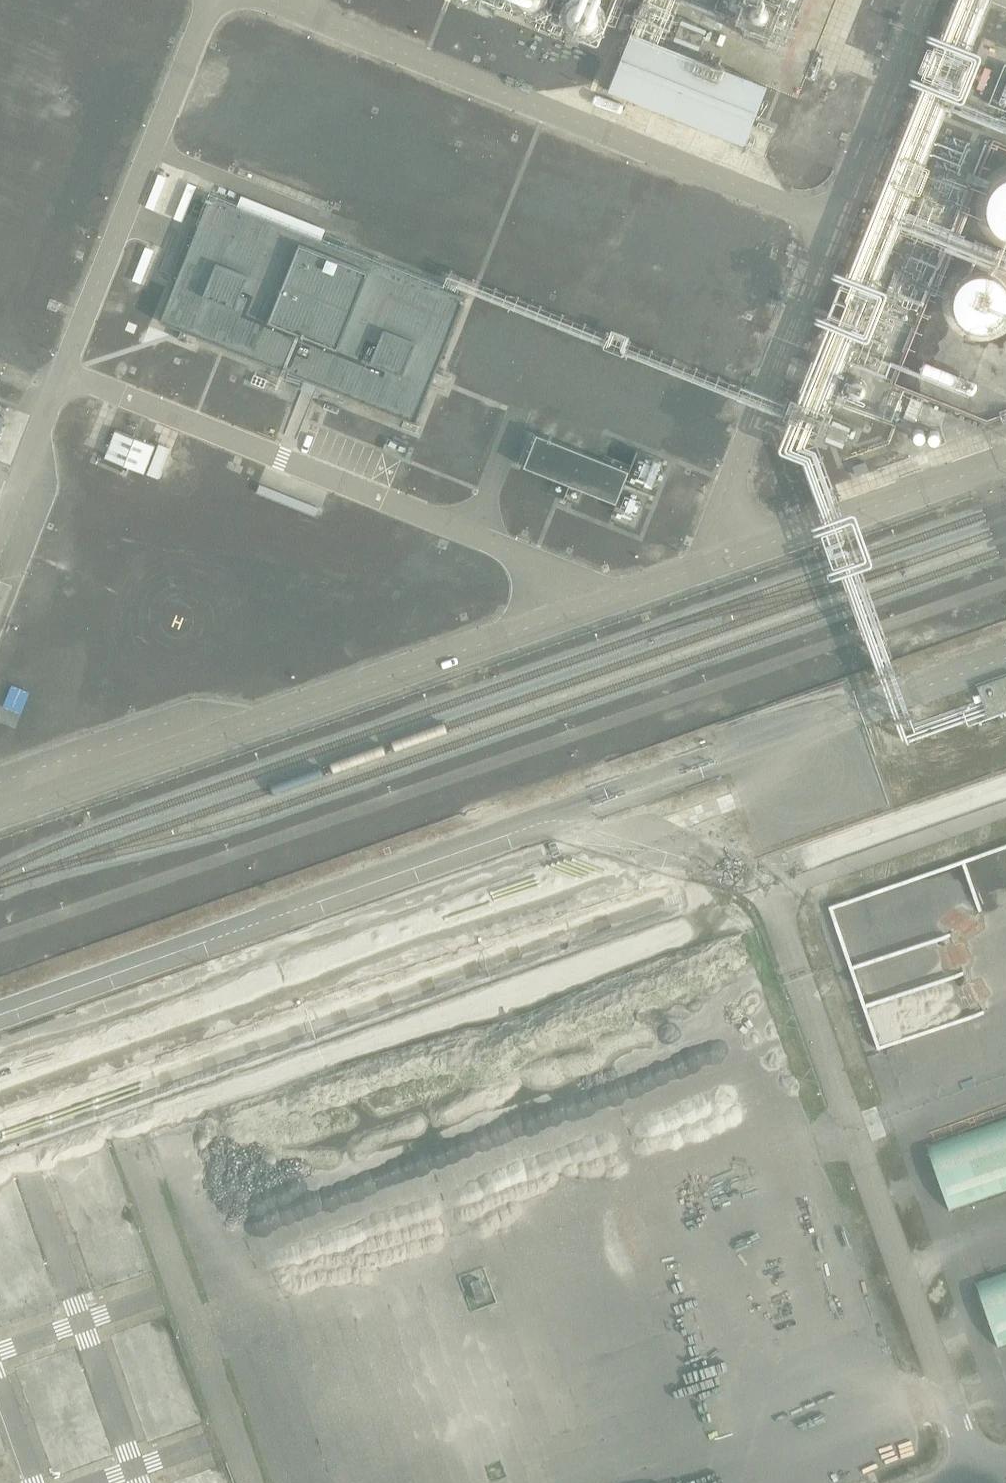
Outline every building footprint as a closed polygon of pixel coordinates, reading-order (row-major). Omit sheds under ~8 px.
[(572,26),(618,23),(617,13),(613,13),(612,0),(570,0),(572,26)] [(773,9),(784,2),(784,0),(767,0),(773,9)] [(635,33),(628,31),(604,91),(741,144),(765,85),(635,33)] [(1005,111),(1005,65),(1004,64),(989,105),(1005,111)] [(1003,180),(1000,184),(997,189),(995,194),(994,199),(994,204),(996,209),(998,215),(1001,218),(1004,221),(1005,222),(1005,178),(1003,180)] [(462,297),(208,198),(161,318),(414,416),(462,297)] [(1005,299),(1002,295),(997,291),(994,289),(987,287),(983,286),(977,287),(973,288),(969,290),(964,294),(960,299),(958,303),(957,308),(956,313),(957,318),(958,323),(960,326),(964,331),(971,336),(976,338),(981,339),(985,339),(991,338),(996,335),(1000,332),(1003,329),(1005,324),(1005,301),(1005,299)] [(114,430),(103,457),(144,473),(155,447),(114,430)] [(537,433),(525,465),(616,501),(629,470),(537,433)] [(260,484),(256,492),(317,516),(319,508),(260,484)] [(978,688),(982,700),(983,704),(985,708),(987,712),(989,718),(1005,712),(1005,678),(978,688)] [(926,1145),(948,1209),(1005,1189),(1005,1117),(926,1145)] [(974,1282),(996,1347),(1005,1343),(1005,1271),(974,1282)]
